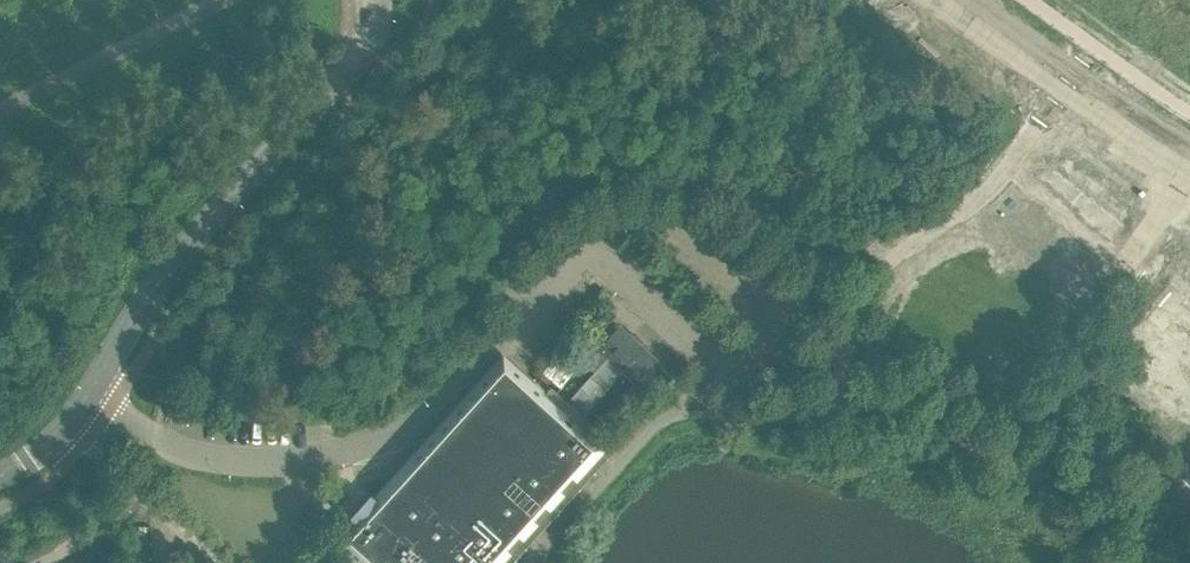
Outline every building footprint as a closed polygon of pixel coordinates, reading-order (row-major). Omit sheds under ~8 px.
[(666,369),(618,326),(584,364),(594,373),(567,402),(582,417),(622,372),(645,392),(666,369)] [(567,402),(550,388),(538,402),(502,370),(493,381),(497,385),(379,516),(372,510),(364,517),(357,526),(364,533),(351,547),(369,562),(511,562),(617,448),(582,417),(567,402)]
